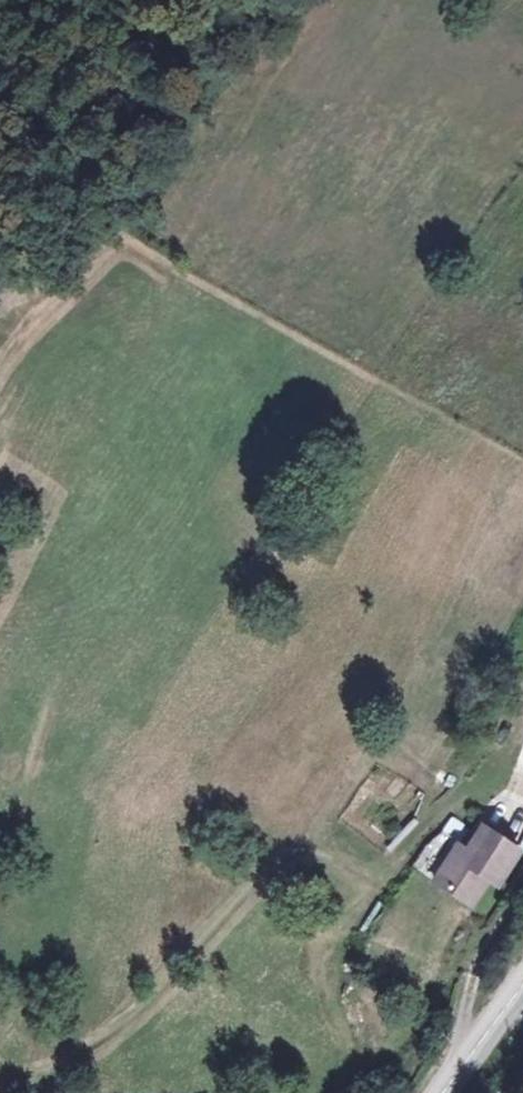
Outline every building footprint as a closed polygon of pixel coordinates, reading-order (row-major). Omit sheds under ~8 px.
[(480,814),(432,878),(479,912),(522,853),(522,846),(480,814)]
